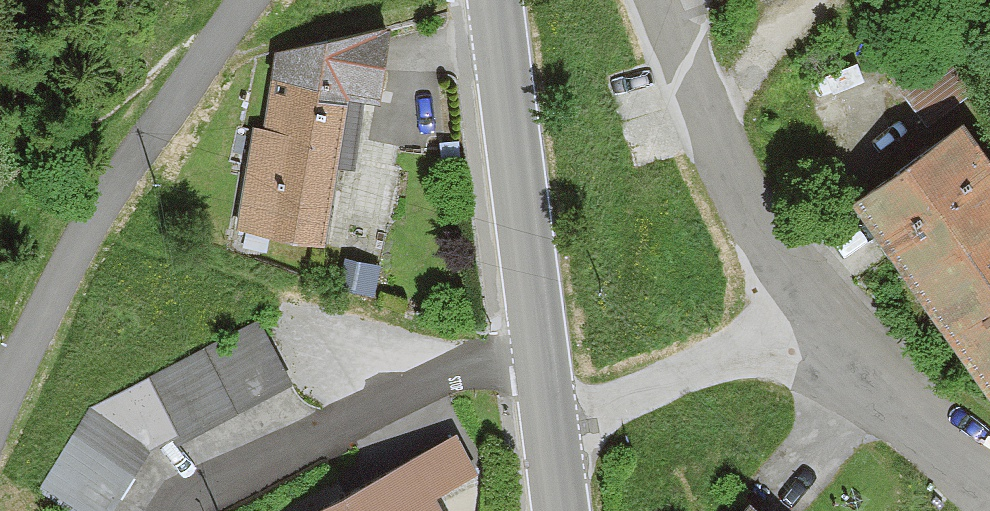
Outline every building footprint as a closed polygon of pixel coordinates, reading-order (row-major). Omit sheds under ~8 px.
[(919,25),(879,56),(927,118),(967,88),(919,25)] [(252,124),(242,229),(329,236),(336,158),(355,160),(360,94),(378,96),(384,26),(278,48),(276,76),(272,76),(267,125),(252,124)] [(961,121),(853,200),(989,385),(989,159),(961,121)] [(334,292),(370,295),(374,261),(337,258),(334,292)] [(293,382),(263,321),(91,407),(39,489),(74,510),(107,510),(150,444),(179,429),(183,437),(293,382)] [(356,510),(444,510),(433,491),(475,467),(455,431),(345,492),(356,510)] [(345,492),(311,510),(356,510),(345,492)] [(751,500),(742,510),(763,510),(751,500)]
